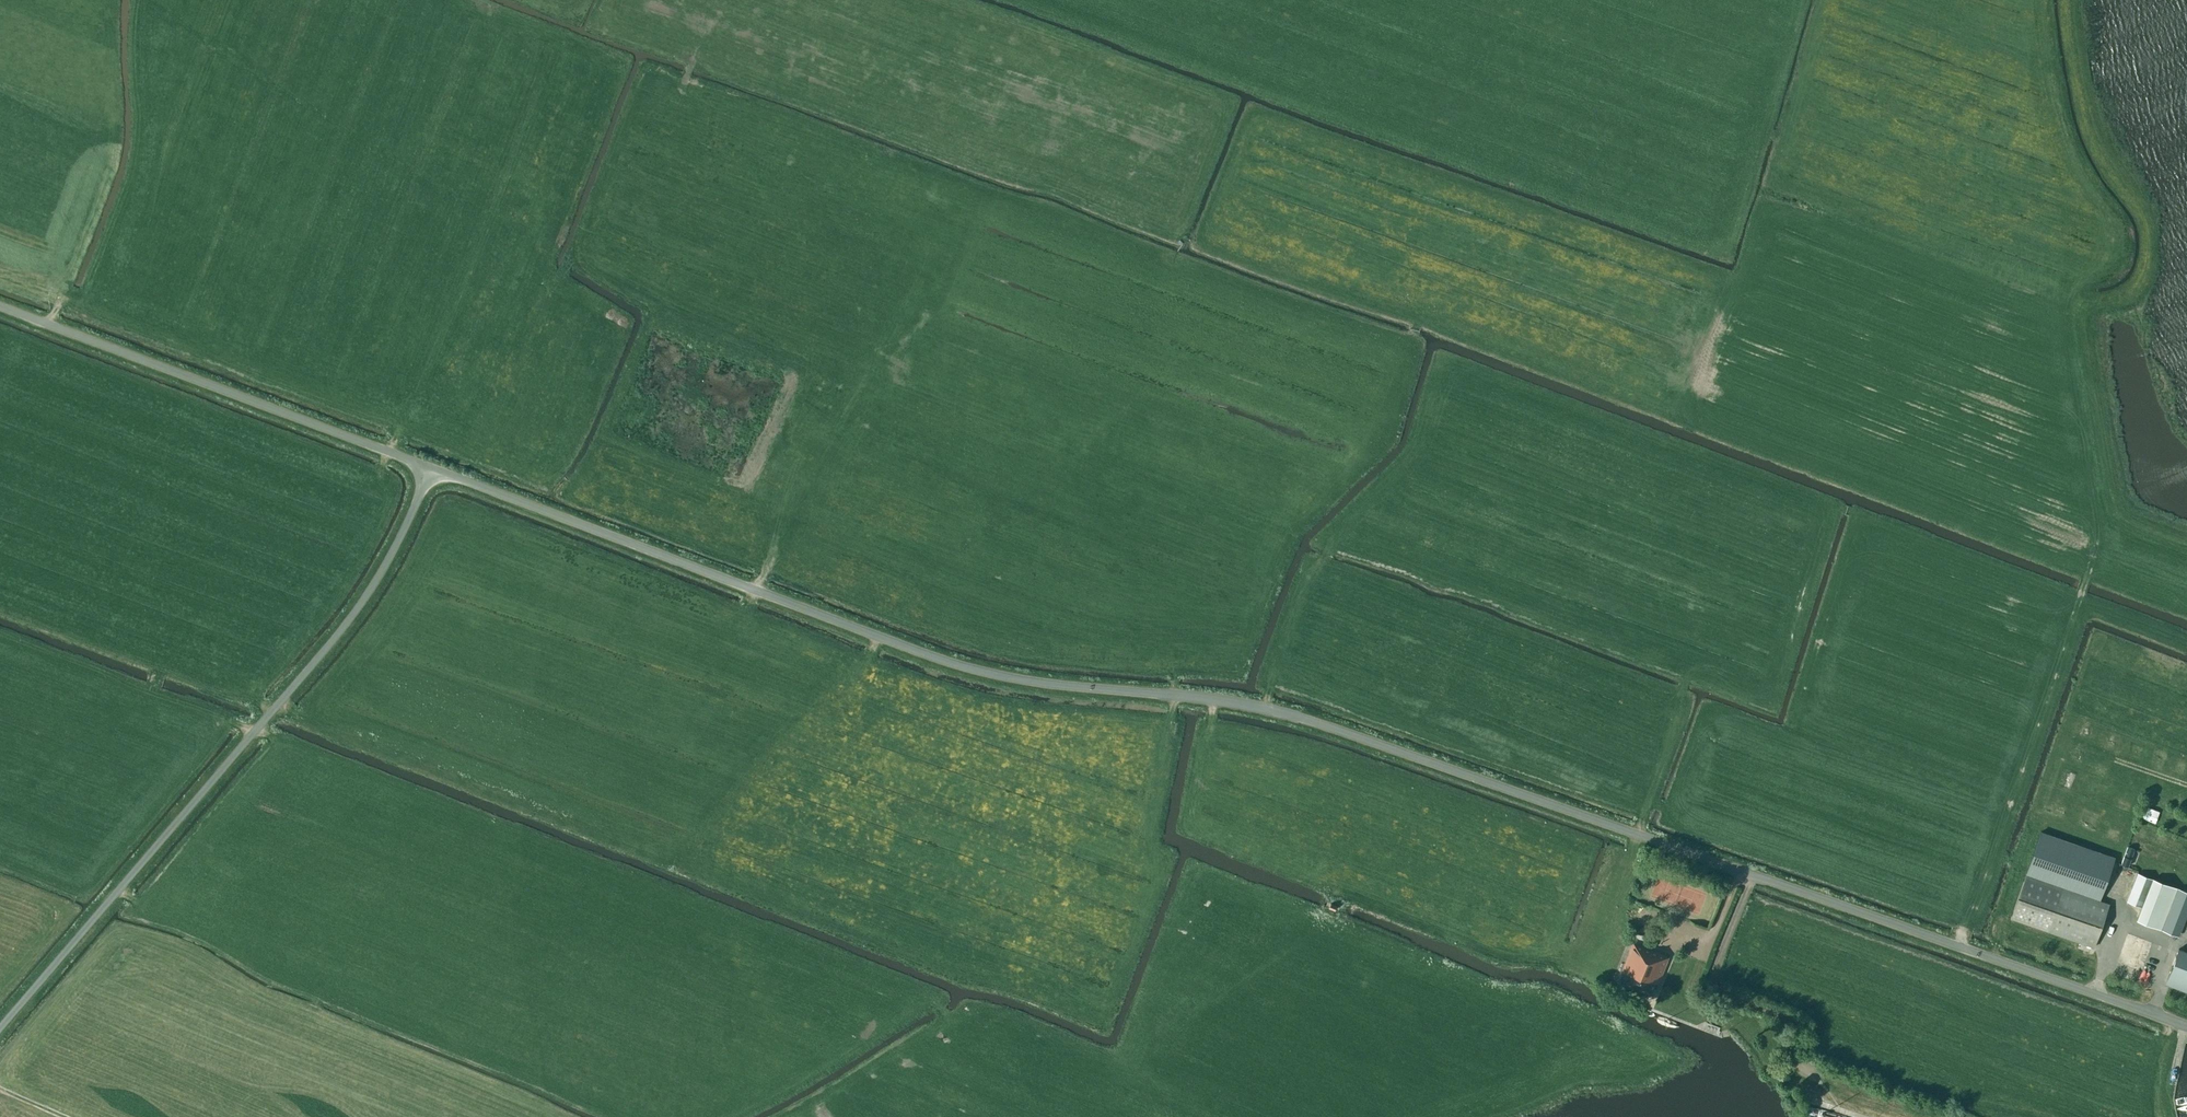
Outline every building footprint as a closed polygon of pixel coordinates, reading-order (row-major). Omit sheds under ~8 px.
[(2063,820),(2066,808),(2054,804),(2050,817),(2063,820)] [(2093,833),(2099,814),(2086,810),(2080,828),(2093,833)] [(2114,857),(2040,832),(2010,919),(2093,947),(2108,904),(2099,901),(2114,857)] [(2178,936),(2186,913),(2186,892),(2152,879),(2136,920),(2178,936)] [(1658,953),(1633,942),(1616,981),(1652,996),(1667,959),(1657,955),(1658,953)] [(2186,952),(2178,949),(2165,982),(2186,991),(2186,950),(2186,952)]
